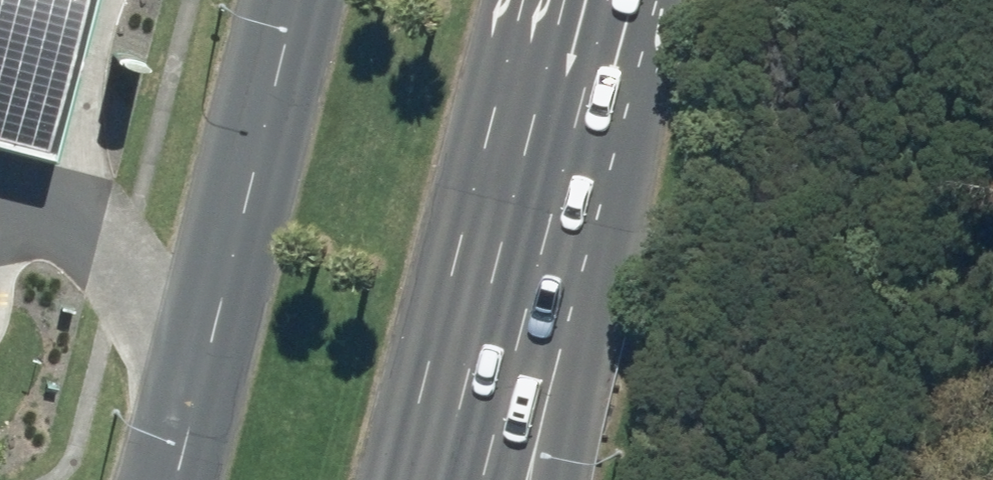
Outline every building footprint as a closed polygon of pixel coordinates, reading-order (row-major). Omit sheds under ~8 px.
[(58,162),(103,0),(0,0),(0,146),(58,162)]
